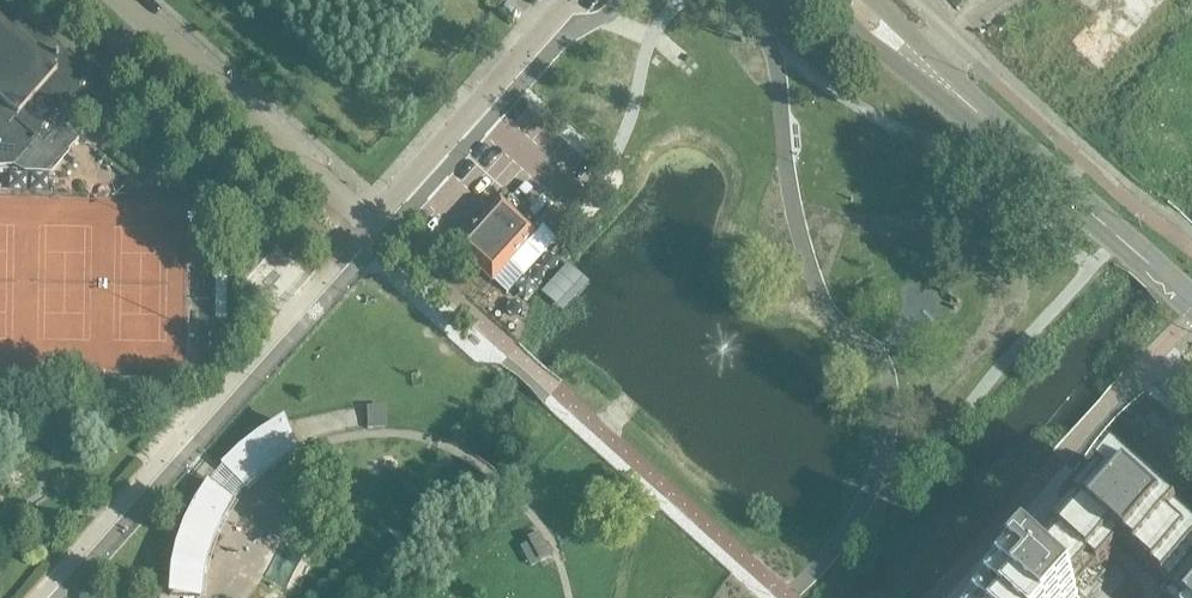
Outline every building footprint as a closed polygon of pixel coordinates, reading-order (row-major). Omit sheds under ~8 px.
[(1072,43),(1099,70),(1167,0),(1114,0),(1072,43)] [(96,80),(23,16),(10,31),(0,22),(0,172),(49,169),(58,159),(76,138),(59,122),(63,117),(73,106),(96,80)] [(523,275),(556,238),(510,196),(503,203),(499,199),(454,248),(492,282),(509,263),(523,275)] [(382,434),(381,395),(349,395),(350,435),(382,434)] [(221,467),(243,490),(259,474),(274,463),(297,450),(282,422),(259,435),(240,449),(221,467)] [(1121,473),(1081,517),(1079,519),(1076,523),(1073,526),(1067,533),(1008,597),(1191,597),(1191,537),(1121,473)] [(222,519),(234,500),(209,481),(194,503),(184,525),(176,547),(171,570),(169,596),(200,597),(203,574),(206,555),(213,537),(222,519)] [(518,544),(529,564),(549,553),(539,534),(518,544)]
